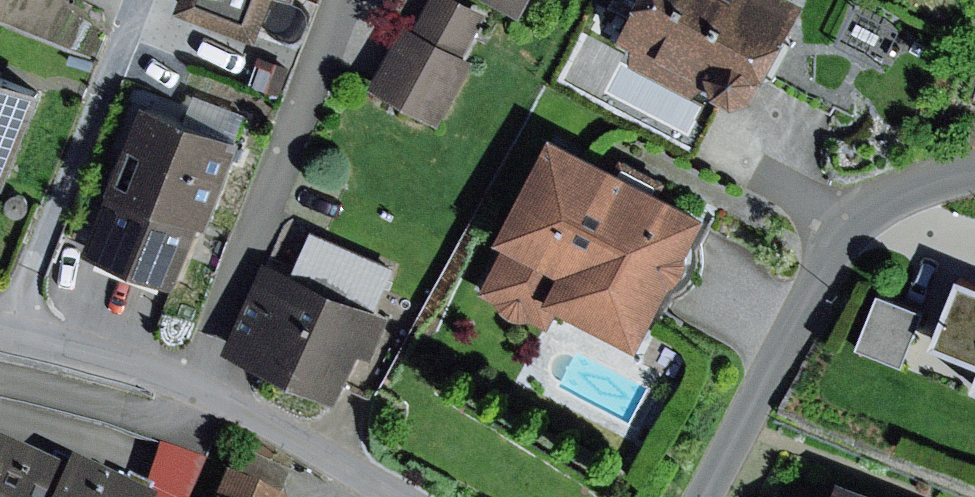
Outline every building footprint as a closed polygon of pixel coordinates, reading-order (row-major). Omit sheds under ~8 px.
[(180,8),(259,37),(273,0),(183,0),(180,8)] [(467,0),(430,0),(416,27),(406,22),(371,85),(441,123),(474,60),(465,55),(489,12),(467,0)] [(524,14),(532,0),(499,0),(524,14)] [(804,0),(643,0),(624,36),(637,43),(635,60),(698,92),(711,82),(721,86),(721,89),(740,100),(761,94),(808,2),(804,0)] [(292,66),(261,55),(250,84),(281,95),(292,66)] [(0,71),(0,179),(10,183),(47,89),(0,71)] [(244,138),(142,100),(85,250),(179,286),(203,223),(210,226),(244,138)] [(710,214),(554,133),(499,239),(507,243),(481,293),(496,301),(500,311),(510,319),(522,322),(534,321),(550,329),(562,306),(641,347),(710,214)] [(295,271),(266,259),(226,351),(341,399),(361,355),(373,360),(392,315),(379,309),(397,267),(313,230),(295,271)] [(963,277),(937,345),(974,360),(974,282),(963,277)] [(926,311),(879,293),(856,349),(904,368),(926,311)] [(68,461),(64,470),(0,441),(0,496),(147,496),(68,461)] [(225,469),(213,496),(286,496),(225,469)] [(842,477),(834,496),(895,496),(842,477)]
